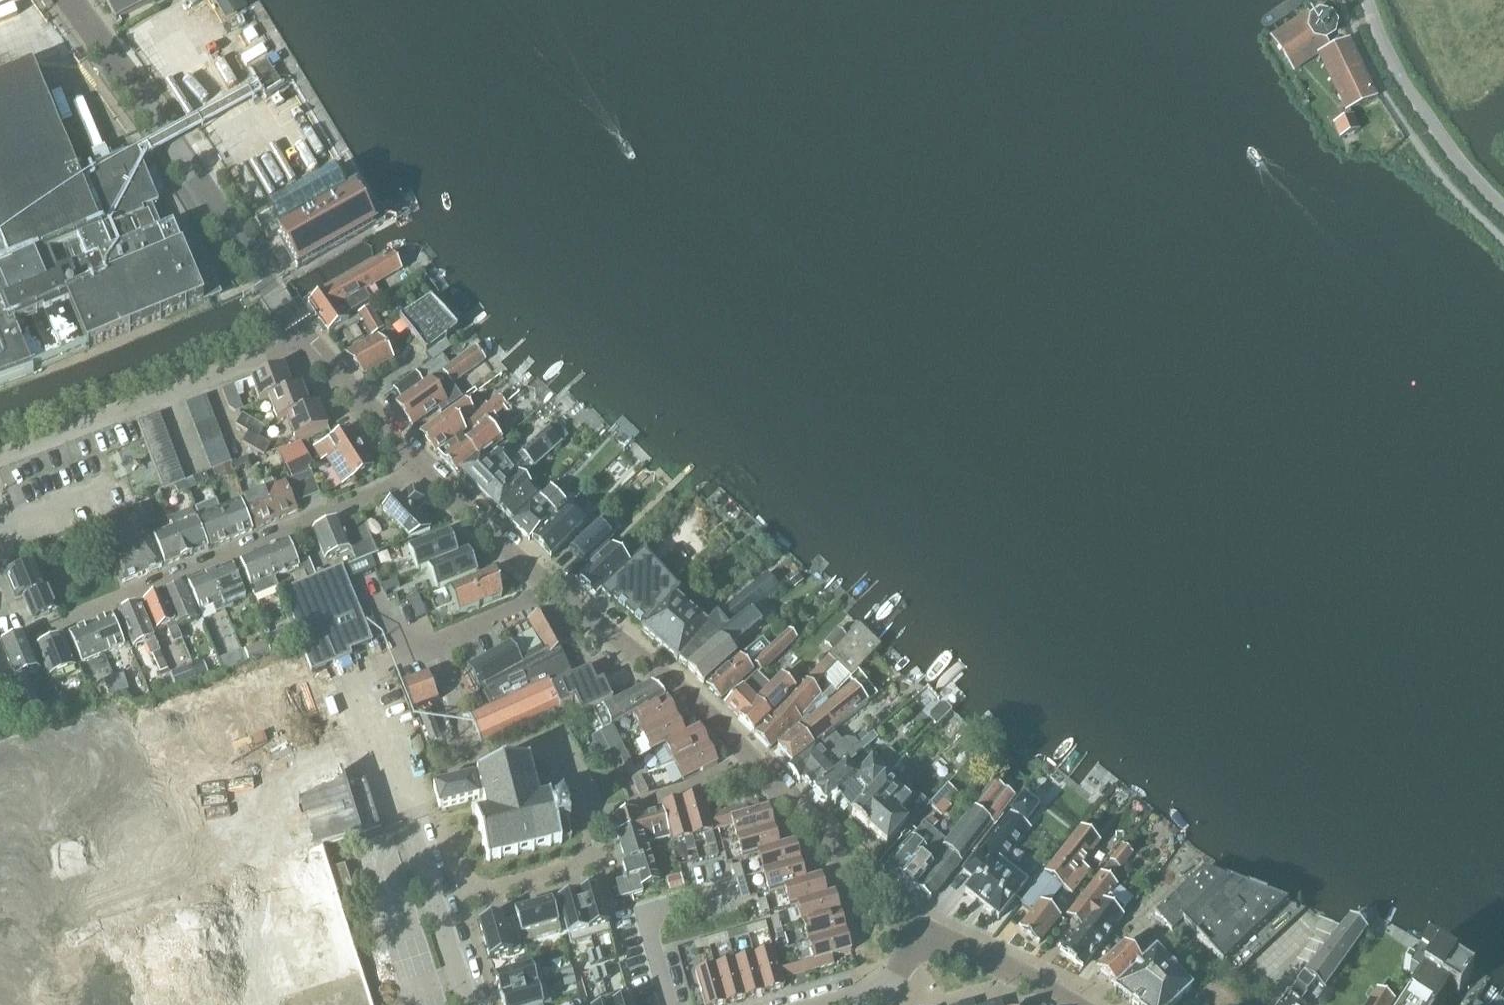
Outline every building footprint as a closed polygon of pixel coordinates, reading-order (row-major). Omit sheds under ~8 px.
[(106,1),(116,20),(153,0),(108,0),(106,1)] [(246,8),(241,0),(223,0),(230,12),(242,4),(245,9),(246,8)] [(1304,27),(1276,46),(1288,63),(1316,44),(1337,29),(1325,12),(1304,27)] [(267,63),(250,74),(266,98),(283,88),(267,63)] [(32,374),(31,373),(87,352),(86,349),(220,297),(214,280),(196,287),(194,282),(194,281),(191,272),(190,272),(182,252),(172,228),(161,233),(151,208),(157,205),(142,165),(138,156),(137,153),(95,169),(96,170),(78,177),(35,66),(0,79),(0,387),(32,374)] [(1360,68),(1334,80),(1349,111),(1374,98),(1360,68)] [(260,87),(138,156),(142,165),(265,96),(260,87)] [(1343,111),(1329,117),(1332,125),(1334,124),(1340,139),(1359,131),(1353,116),(1351,112),(1345,115),(1343,111)] [(310,159),(331,146),(312,114),(290,127),(310,159)] [(278,234),(279,235),(298,269),(375,225),(356,190),(344,196),(278,234)] [(379,207),(369,212),(376,226),(386,220),(379,207)] [(392,254),(308,303),(328,332),(329,331),(348,319),(346,316),(370,301),(370,300),(365,291),(374,286),(401,270),(392,254)] [(374,286),(365,291),(370,300),(379,294),(376,290),(374,286)] [(431,300),(399,320),(426,354),(433,363),(451,349),(444,340),(458,330),(431,300)] [(357,313),(370,337),(385,329),(372,306),(357,313)] [(343,334),(349,345),(362,338),(355,326),(343,334)] [(377,333),(345,352),(363,375),(381,367),(394,359),(377,333)] [(421,386),(396,404),(399,407),(401,410),(412,426),(438,408),(441,413),(450,407),(455,403),(461,398),(460,396),(459,394),(452,385),(480,364),(481,364),(485,361),(485,360),(484,359),(481,355),(476,347),(442,372),(442,371),(421,386)] [(258,403),(268,399),(267,398),(291,389),(283,367),(250,380),(258,403)] [(421,385),(414,374),(395,389),(402,398),(421,385)] [(234,386),(222,390),(229,408),(235,413),(243,409),(234,386)] [(276,422),(286,418),(285,416),(309,408),(301,386),(291,389),(267,398),(268,399),(276,422)] [(186,404),(190,415),(210,407),(206,396),(186,404)] [(421,432),(436,453),(505,404),(499,396),(475,414),(465,400),(421,432)] [(285,416),(286,418),(294,440),(327,428),(318,404),(309,408),(285,416)] [(493,413),(498,420),(508,412),(503,406),(493,413)] [(190,415),(194,426),(214,418),(210,407),(190,415)] [(138,422),(142,434),(164,425),(159,414),(138,422)] [(235,426),(247,433),(257,438),(263,427),(241,415),(235,426)] [(194,426),(198,437),(218,429),(214,418),(194,426)] [(462,471),(481,458),(502,442),(485,419),(438,454),(457,475),(462,471)] [(555,423),(548,429),(560,443),(568,437),(555,423)] [(142,434),(146,445),(168,436),(164,425),(142,434)] [(198,437),(202,448),(223,440),(218,429),(198,437)] [(513,522),(540,496),(522,477),(560,443),(548,429),(522,453),(521,462),(523,465),(516,471),(509,461),(515,457),(505,444),(483,461),(481,458),(462,471),(467,477),(475,484),(480,490),(504,515),(505,514),(513,522)] [(321,461),(326,458),(342,485),(372,467),(349,430),(312,448),(321,461)] [(257,438),(247,433),(241,443),(263,456),(269,445),(257,438)] [(146,445),(151,456),(172,448),(168,436),(146,445)] [(202,448),(207,459),(227,451),(223,440),(202,448)] [(151,456),(155,467),(177,459),(172,448),(151,456)] [(304,448),(299,451),(307,467),(312,465),(304,448)] [(227,451),(207,459),(211,470),(231,462),(227,451)] [(307,467),(299,451),(282,459),(290,475),(307,467)] [(249,462),(247,456),(230,463),(233,469),(249,462)] [(155,467),(159,478),(181,470),(177,459),(155,467)] [(266,467),(258,471),(262,481),(271,478),(266,467)] [(181,470),(159,478),(164,490),(175,485),(183,482),(184,482),(185,481),(181,470)] [(558,480),(563,486),(573,477),(567,471),(558,480)] [(288,480),(297,502),(318,494),(309,472),(288,480)] [(185,481),(184,482),(187,490),(196,486),(192,478),(185,481)] [(271,479),(262,482),(265,490),(264,491),(276,521),(279,519),(296,512),(285,483),(274,487),(271,479)] [(183,482),(175,485),(178,493),(186,489),(183,482)] [(430,530),(413,512),(412,512),(425,499),(412,486),(400,499),(397,496),(382,511),(409,539),(430,530)] [(567,505),(548,487),(540,496),(513,522),(511,524),(530,541),(567,505)] [(256,494),(243,500),(255,529),(276,521),(264,491),(256,494)] [(215,500),(194,508),(198,518),(210,547),(231,539),(219,509),(215,500)] [(150,501),(137,506),(146,527),(158,522),(150,501)] [(240,501),(219,509),(231,539),(252,530),(240,501)] [(532,540),(550,559),(588,523),(569,504),(532,540)] [(575,581),(595,598),(631,564),(616,549),(612,546),(609,543),(608,542),(621,530),(606,515),(570,548),(585,564),(591,558),(595,562),(575,581)] [(341,527),(350,550),(355,562),(370,555),(375,553),(361,518),(341,527)] [(195,519),(174,528),(186,557),(207,548),(195,519)] [(350,550),(341,527),(338,521),(312,531),(324,560),(350,550)] [(128,524),(122,526),(127,539),(133,537),(128,524)] [(127,539),(122,526),(115,529),(121,542),(127,539)] [(186,557),(174,528),(152,536),(164,566),(186,557)] [(449,532),(409,549),(418,571),(429,567),(459,554),(449,532)] [(148,535),(128,543),(142,575),(161,567),(148,535)] [(287,542),(263,552),(273,578),(297,568),(287,542)] [(142,575),(128,543),(109,551),(122,583),(142,575)] [(459,554),(429,567),(438,589),(479,572),(470,550),(459,554)] [(277,588),(273,578),(263,552),(239,562),(254,598),(277,588)] [(644,629),(655,616),(673,597),(675,596),(680,591),(644,552),(601,593),(610,603),(612,601),(644,629)] [(682,564),(672,554),(664,561),(674,572),(682,564)] [(375,566),(370,555),(355,562),(343,567),(343,569),(347,578),(375,566)] [(308,558),(300,562),(305,573),(313,569),(308,558)] [(38,561),(5,575),(15,600),(23,596),(33,620),(58,609),(38,561)] [(231,565),(209,574),(224,609),(232,606),(231,603),(245,597),(231,565)] [(343,567),(282,591),(305,648),(303,649),(312,672),(352,656),(350,651),(373,642),(364,621),(343,569),(343,567)] [(465,584),(450,591),(459,615),(462,614),(473,609),(501,598),(495,572),(465,584)] [(224,609),(209,574),(187,584),(199,611),(213,605),(216,613),(224,609)] [(780,589),(778,587),(767,574),(717,614),(717,613),(707,625),(675,596),(673,597),(655,616),(643,630),(642,631),(677,661),(678,660),(686,667),(759,606),(780,589)] [(396,579),(381,585),(384,593),(400,587),(396,579)] [(793,579),(785,585),(790,593),(798,586),(793,579)] [(183,585),(162,594),(176,627),(197,618),(183,585)] [(176,627),(162,594),(142,603),(155,632),(166,627),(173,643),(182,640),(176,627)] [(418,596),(409,600),(417,619),(426,615),(418,596)] [(145,642),(150,653),(159,674),(168,671),(163,660),(158,650),(138,604),(118,613),(133,647),(145,642)] [(759,606),(686,667),(687,668),(688,667),(703,685),(736,656),(731,650),(769,618),(759,606)] [(548,609),(528,620),(544,650),(547,655),(558,649),(568,643),(549,611),(548,609)] [(112,616),(90,626),(102,654),(123,644),(112,616)] [(800,686),(754,733),(755,733),(770,749),(787,731),(788,732),(802,720),(815,710),(825,702),(826,703),(849,680),(857,671),(881,646),(859,625),(807,680),(806,679),(800,686)] [(102,654),(90,626),(68,635),(80,663),(102,654)] [(267,638),(269,643),(272,652),(293,644),(300,641),(295,626),(267,636),(266,637),(267,638)] [(838,628),(824,643),(833,651),(846,637),(838,628)] [(770,647),(753,663),(755,666),(762,673),(797,639),(788,630),(770,647)] [(25,634),(7,641),(8,641),(0,644),(0,692),(1,691),(13,721),(41,710),(27,675),(40,670),(25,634)] [(36,649),(49,678),(75,667),(62,638),(36,649)] [(738,658),(706,686),(720,700),(753,672),(751,669),(755,666),(753,663),(770,647),(762,638),(740,656),(738,658)] [(272,652),(269,643),(255,648),(255,647),(242,652),(246,662),(272,652)] [(511,643),(467,667),(477,689),(480,688),(489,707),(467,718),(479,744),(557,706),(558,708),(572,701),(580,717),(612,700),(611,698),(611,699),(602,680),(596,683),(589,669),(572,677),(558,649),(547,655),(544,650),(522,663),(511,643)] [(231,656),(220,661),(224,671),(235,666),(231,656)] [(202,663),(193,666),(198,679),(207,676),(202,663)] [(170,675),(175,687),(195,679),(191,667),(170,675)] [(756,675),(724,704),(740,719),(754,732),(754,733),(800,686),(786,672),(770,689),(756,675)] [(123,674),(114,678),(117,689),(119,694),(122,692),(129,690),(124,676),(123,674)] [(428,676),(403,685),(413,710),(438,700),(428,676)] [(111,678),(104,681),(104,682),(106,689),(108,696),(109,697),(119,694),(117,689),(114,678),(111,678)] [(818,714),(778,747),(792,763),(868,704),(849,680),(826,703),(825,702),(815,710),(818,714)] [(104,682),(100,683),(105,697),(108,696),(106,689),(104,682)] [(593,711),(602,730),(611,726),(665,696),(650,683),(649,684),(593,711)] [(72,690),(56,696),(57,700),(60,707),(69,704),(75,702),(76,701),(72,690)] [(633,716),(641,734),(676,716),(667,699),(633,716)] [(941,705),(930,715),(931,719),(937,725),(949,713),(949,709),(945,705),(941,705)] [(430,708),(418,712),(430,744),(442,740),(430,708)] [(651,753),(665,746),(685,736),(685,734),(676,716),(641,734),(651,753)] [(665,746),(674,763),(708,746),(699,727),(685,734),(685,736),(665,746)] [(609,736),(615,748),(623,744),(616,732),(609,736)] [(833,732),(817,744),(792,764),(787,768),(799,781),(802,778),(813,791),(838,771),(834,766),(853,751),(858,746),(850,736),(841,743),(833,732)] [(864,732),(855,740),(859,745),(863,742),(868,737),(864,732)] [(858,746),(853,751),(857,756),(867,747),(863,742),(859,745),(858,746)] [(708,746),(674,763),(683,782),(717,764),(708,746)] [(618,753),(624,766),(631,762),(625,750),(618,753)] [(852,815),(887,776),(895,767),(900,761),(889,751),(876,766),(870,764),(858,778),(846,765),(814,791),(815,793),(815,797),(821,804),(825,805),(826,806),(831,802),(835,807),(841,802),(852,815)] [(480,773),(480,771),(479,771),(479,773),(477,773),(478,775),(476,775),(477,777),(434,787),(439,809),(473,801),(476,814),(473,815),(473,816),(475,816),(475,817),(477,817),(480,830),(479,831),(479,832),(480,831),(484,845),(482,845),(483,847),(484,846),(487,860),(486,860),(486,862),(488,861),(487,863),(489,862),(489,861),(501,858),(502,859),(503,859),(503,858),(517,854),(517,855),(519,855),(518,854),(533,850),(533,851),(535,851),(534,850),(549,846),(549,847),(551,847),(550,846),(562,843),(563,844),(564,844),(564,843),(565,842),(564,841),(572,839),(569,825),(570,825),(570,824),(571,823),(571,822),(570,822),(567,811),(568,811),(568,809),(567,810),(566,808),(565,809),(562,798),(564,798),(563,796),(562,797),(562,795),(561,796),(561,797),(552,799),(551,798),(550,798),(550,797),(548,797),(549,799),(538,801),(535,789),(537,789),(536,787),(535,788),(535,786),(542,784),(540,777),(533,778),(532,777),(534,777),(533,775),(532,776),(529,764),(530,763),(530,762),(529,762),(528,761),(527,762),(527,760),(526,760),(526,761),(480,773)] [(627,771),(632,781),(641,777),(648,773),(643,763),(640,765),(636,767),(627,771)] [(887,776),(852,815),(851,815),(852,816),(868,831),(868,830),(886,846),(898,834),(901,837),(911,827),(929,806),(930,805),(920,795),(913,795),(910,798),(887,776)] [(930,817),(889,864),(889,870),(910,888),(915,888),(916,888),(930,900),(961,862),(971,849),(974,851),(994,826),(1015,799),(993,781),(972,808),(973,808),(946,843),(931,831),(938,824),(930,817)] [(634,786),(639,795),(648,792),(643,782),(634,786)] [(948,785),(930,805),(929,806),(941,817),(951,807),(949,805),(958,794),(948,785)] [(716,844),(712,832),(702,795),(682,801),(692,838),(693,838),(703,835),(707,847),(716,844)] [(1030,829),(1026,825),(1037,810),(1023,798),(963,874),(974,883),(966,892),(965,894),(966,895),(997,918),(996,919),(998,920),(999,918),(1028,882),(1003,863),(1030,829)] [(696,850),(693,838),(692,838),(682,801),(662,807),(662,809),(671,838),(672,843),(684,840),(688,852),(696,850)] [(746,805),(714,814),(718,830),(733,826),(731,818),(749,813),(746,805)] [(749,813),(731,818),(733,826),(737,837),(773,826),(768,807),(749,813)] [(662,809),(645,814),(639,816),(647,844),(671,838),(662,809)] [(647,844),(639,816),(637,811),(612,819),(626,863),(622,864),(626,879),(616,882),(621,899),(643,892),(641,886),(658,881),(651,856),(647,844)] [(773,826),(737,837),(743,858),(758,853),(779,846),(773,826)] [(1081,828),(1045,874),(1021,904),(1032,913),(1019,929),(1038,944),(1060,917),(1046,906),(1061,887),(1071,895),(1090,871),(1082,865),(1100,842),(1081,828)] [(779,846),(758,853),(763,871),(800,860),(794,841),(779,846)] [(1110,862),(1119,869),(1132,854),(1122,846),(1110,862)] [(800,860),(763,871),(769,892),(785,888),(784,887),(806,881),(805,880),(800,860)] [(733,866),(736,880),(744,878),(740,864),(733,866)] [(1247,888),(1203,871),(1155,916),(1186,949),(1196,939),(1208,951),(1208,950),(1222,965),(1287,904),(1267,896),(1267,895),(1247,888)] [(1067,916),(1081,928),(1061,953),(1081,970),(1123,917),(1104,902),(1117,886),(1101,873),(1067,916)] [(680,874),(665,877),(668,889),(683,885),(680,874)] [(806,881),(784,887),(785,888),(790,907),(798,905),(827,896),(826,894),(821,875),(805,880),(806,881)] [(738,885),(742,899),(750,897),(746,883),(738,885)] [(597,888),(578,894),(591,938),(610,933),(603,906),(597,888)] [(827,896),(798,905),(803,924),(840,914),(834,892),(826,894),(827,896)] [(578,894),(558,899),(571,944),(591,938),(578,894)] [(758,901),(762,914),(769,912),(765,898),(758,901)] [(552,901),(515,912),(524,942),(530,941),(561,931),(552,901)] [(840,914),(803,924),(809,942),(812,941),(845,932),(840,914)] [(771,918),(774,931),(782,929),(778,915),(771,918)] [(502,916),(479,922),(490,959),(520,950),(512,922),(504,925),(502,916)] [(1344,924),(1287,995),(1299,1003),(1314,982),(1325,990),(1367,931),(1350,917),(1344,924)] [(752,926),(754,934),(768,930),(766,922),(752,926)] [(733,931),(735,939),(748,935),(746,928),(733,931)] [(800,966),(785,970),(787,976),(788,978),(795,976),(805,973),(810,972),(833,965),(834,965),(832,957),(845,953),(851,952),(847,940),(845,932),(815,940),(812,941),(809,942),(810,949),(797,953),(797,956),(800,966)] [(713,937),(715,945),(729,941),(727,933),(713,937)] [(776,937),(780,950),(788,948),(784,935),(776,937)] [(709,946),(707,939),(694,943),(696,950),(709,946)] [(1109,960),(1096,971),(1111,983),(1114,985),(1127,973),(1132,969),(1139,962),(1129,952),(1127,949),(1123,946),(1110,958),(1109,960)] [(1447,988),(1458,995),(1471,974),(1436,951),(1435,952),(1426,946),(1409,974),(1417,979),(1401,1004),(1436,1004),(1447,988)] [(602,949),(595,952),(598,963),(606,961),(602,949)] [(565,950),(554,953),(556,961),(567,957),(565,950)] [(774,951),(754,956),(765,993),(784,987),(774,951)] [(595,952),(587,954),(590,966),(598,963),(595,952)] [(1114,985),(1118,988),(1115,992),(1130,1004),(1132,1004),(1175,1004),(1190,990),(1156,953),(1134,973),(1127,973),(1114,985)] [(754,956),(734,962),(745,999),(765,993),(754,956)] [(734,962),(715,968),(725,1004),(745,999),(734,962)] [(525,968),(495,977),(501,997),(545,984),(540,964),(539,964),(525,968)] [(607,967),(600,969),(603,980),(610,978),(607,967)] [(715,968),(695,973),(704,1004),(723,1004),(725,1004),(715,968)] [(599,969),(592,971),(595,983),(603,980),(600,969),(599,969)] [(805,973),(795,976),(798,985),(807,982),(805,973)] [(564,987),(575,983),(573,976),(562,979),(564,987)] [(551,1003),(545,984),(501,997),(503,1004),(545,1004),(551,1003)] [(1369,1004),(1393,1004),(1397,999),(1380,988),(1369,1004)] [(610,1004),(631,1004),(627,991),(608,997),(610,1004)] [(1299,1003),(1287,995),(1279,1004),(1302,1004),(1299,1003)]
